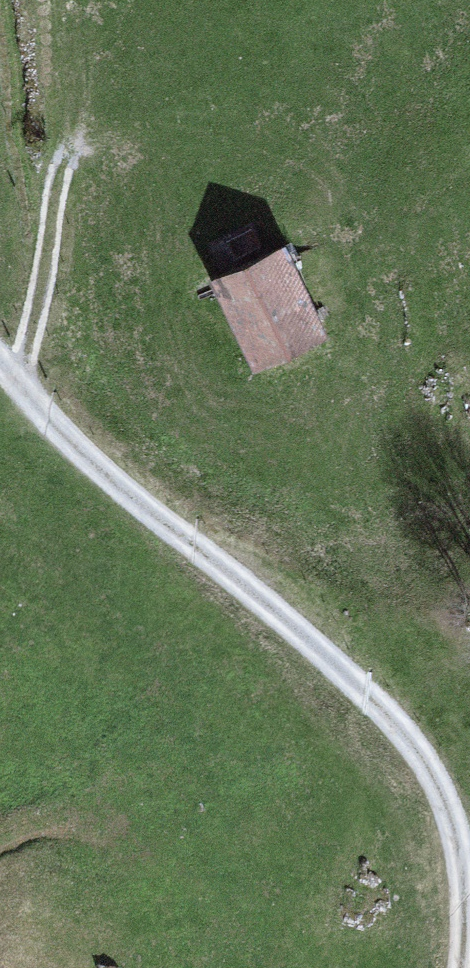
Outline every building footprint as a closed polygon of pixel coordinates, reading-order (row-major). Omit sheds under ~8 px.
[(211,276),(216,286),(290,253),(285,243),(211,276)] [(216,286),(253,367),(326,334),(290,253),(216,286)]
